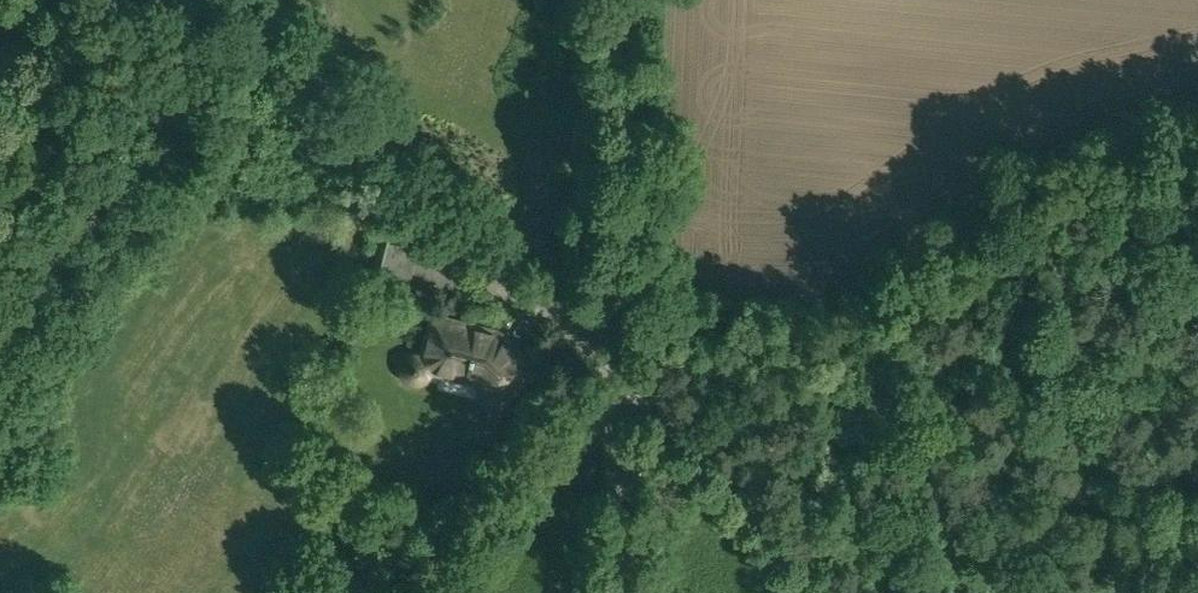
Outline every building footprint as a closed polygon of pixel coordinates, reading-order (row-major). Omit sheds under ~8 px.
[(424,234),(396,228),(385,274),(413,281),(424,234)] [(457,323),(436,319),(428,366),(449,371),(457,323)] [(498,329),(457,323),(449,371),(468,375),(467,381),(472,382),(474,374),(485,376),(506,395),(533,365),(521,355),(521,353),(521,351),(520,349),(519,348),(517,347),(515,346),(513,347),(500,334),(500,332),(500,331),(499,330),(498,329)]
